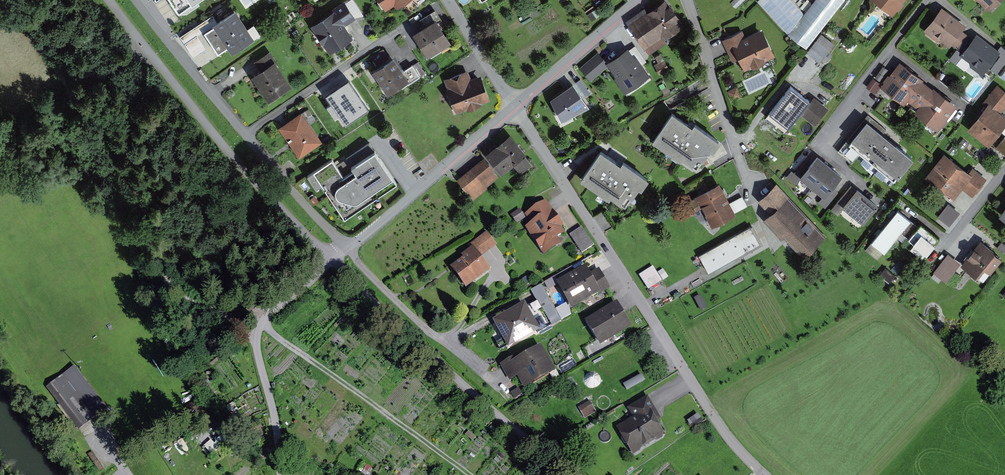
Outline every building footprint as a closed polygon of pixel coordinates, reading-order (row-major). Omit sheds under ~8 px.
[(182,15),(205,0),(172,0),(182,15)] [(332,13),(314,25),(332,53),(357,38),(348,24),(354,21),(359,18),(348,0),(331,11),(332,13)] [(389,11),(398,5),(400,9),(415,0),(382,0),(389,11)] [(629,21),(652,56),(670,44),(668,39),(688,26),(670,0),(669,0),(652,12),(649,8),(629,21)] [(760,2),(789,35),(792,35),(807,15),(794,0),(763,0),(760,2)] [(807,15),(792,35),(810,49),(848,0),(819,0),(807,15)] [(897,16),(909,0),(876,0),(897,16)] [(993,12),(1004,0),(980,0),(993,12)] [(946,7),(928,31),(940,41),(945,40),(953,46),(955,44),(967,53),(965,56),(974,62),(974,67),(987,76),(1004,52),(980,34),(977,38),(967,31),(971,25),(946,7)] [(240,10),(205,32),(209,39),(215,47),(226,40),(234,51),(257,37),(249,24),(255,20),(250,12),(244,16),(240,10)] [(423,30),(416,34),(431,58),(456,43),(440,18),(423,30)] [(742,59),(748,71),(755,67),(756,70),(770,63),(768,61),(779,56),(767,29),(749,37),(746,31),(725,41),(736,63),(742,59)] [(822,37),(811,53),(829,65),(836,56),(832,53),(836,46),(822,37)] [(381,66),(375,70),(391,94),(408,83),(410,86),(424,77),(415,63),(410,66),(406,69),(398,57),(395,59),(388,48),(375,56),(381,66)] [(264,70),(255,76),(272,101),(296,84),(272,50),(257,60),(259,64),(264,70)] [(635,60),(630,51),(612,62),(622,77),(620,79),(629,90),(650,76),(639,58),(635,60)] [(610,64),(602,54),(586,68),(594,78),(610,64)] [(877,78),(870,87),(878,94),(883,87),(908,106),(911,102),(921,109),(918,114),(942,132),(961,106),(938,88),(937,89),(926,81),(927,80),(903,61),(886,85),(877,78)] [(447,79),(459,113),(493,101),(484,75),(476,78),(473,70),(447,79)] [(344,88),(330,98),(346,120),(366,105),(358,94),(364,90),(353,74),(340,83),(344,88)] [(577,83),(554,98),(565,120),(593,106),(577,83)] [(972,130),(993,146),(1004,132),(1004,113),(1004,112),(1004,89),(1000,85),(985,104),(990,108),(972,130)] [(740,87),(731,91),(735,100),(745,96),(740,87)] [(788,94),(768,120),(778,127),(781,123),(792,131),(805,114),(820,125),(833,108),(818,97),(816,100),(806,92),(798,102),(788,94)] [(305,111),(281,127),(302,158),(326,142),(305,111)] [(676,115),(658,142),(701,170),(715,150),(717,152),(724,143),(699,126),(697,129),(676,115)] [(842,151),(855,162),(863,153),(899,182),(917,159),(886,134),(890,130),(871,115),(842,151)] [(537,165),(513,135),(488,155),(505,176),(517,167),(524,176),(537,165)] [(397,177),(373,142),(340,165),(335,159),(316,171),(344,212),(358,203),(362,209),(366,206),(362,200),(375,191),(379,197),(386,192),(382,187),(397,177)] [(604,152),(586,179),(629,208),(643,188),(646,190),(652,180),(627,163),(625,166),(604,152)] [(958,201),(966,190),(976,198),(992,178),(978,167),(973,173),(948,154),(929,178),(958,201)] [(498,170),(488,157),(473,169),(483,182),(498,170)] [(820,157),(804,179),(827,196),(830,199),(838,189),(847,177),(820,157)] [(834,210),(841,216),(847,208),(868,225),(883,206),(854,184),(834,210)] [(697,214),(706,209),(710,216),(709,217),(715,228),(740,215),(739,212),(750,206),(745,197),(733,203),(723,185),(691,202),(697,214)] [(841,191),(838,189),(830,199),(827,196),(822,203),(829,208),(841,191)] [(791,196),(765,221),(785,241),(788,238),(808,258),(830,235),(791,196)] [(568,227),(549,200),(528,214),(535,224),(528,228),(548,257),(566,244),(562,239),(569,234),(566,229),(568,227)] [(949,202),(939,216),(951,225),(961,211),(949,202)] [(901,210),(875,243),(888,254),(905,233),(931,254),(943,239),(925,225),(923,227),(901,210)] [(767,244),(755,225),(701,254),(712,273),(738,256),(740,259),(767,244)] [(583,226),(571,234),(583,253),(596,244),(583,226)] [(468,290),(494,272),(484,258),(493,252),(500,246),(490,232),(472,246),(474,249),(464,256),(467,259),(453,269),(468,290)] [(985,240),(966,264),(952,253),(937,273),(950,283),(963,267),(980,279),(981,278),(987,282),(993,274),(995,275),(1004,262),(1004,258),(1001,255),(1002,253),(985,240)] [(872,242),(867,248),(879,258),(884,251),(872,242)] [(611,284),(602,269),(593,275),(587,264),(560,279),(574,305),(611,284)] [(649,289),(663,280),(654,265),(640,274),(649,289)] [(636,329),(621,303),(588,322),(603,349),(636,329)] [(512,308),(505,312),(507,315),(498,320),(510,342),(520,336),(523,341),(537,333),(520,304),(512,308)] [(528,391),(559,375),(543,344),(503,365),(507,373),(512,382),(521,378),(528,391)] [(628,389),(646,380),(644,374),(625,383),(628,389)] [(65,376),(50,386),(84,436),(111,417),(82,376),(70,384),(65,376)] [(517,402),(528,395),(523,387),(512,395),(517,402)] [(648,392),(628,404),(636,417),(619,427),(636,457),(644,453),(645,450),(667,438),(669,434),(668,431),(666,432),(661,423),(665,421),(648,392)] [(600,413),(593,401),(581,408),(588,419),(600,413)]
